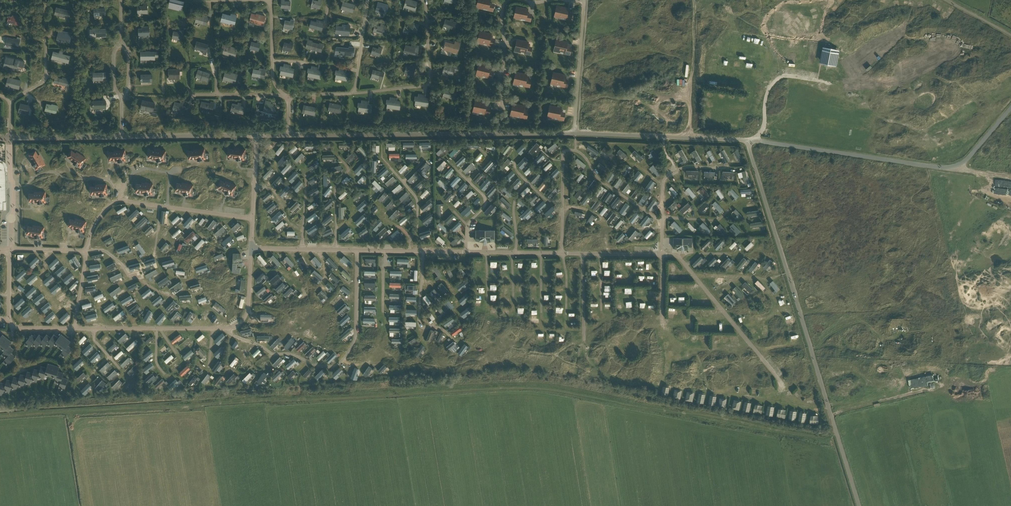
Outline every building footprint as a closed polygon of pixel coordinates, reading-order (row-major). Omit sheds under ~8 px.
[(169,5),(182,9),(183,6),(182,6),(182,5),(183,5),(184,2),(178,0),(170,0),(169,5)] [(281,8),(290,8),(290,1),(284,1),(285,0),(282,0),(281,8)] [(322,0),(318,0),(318,1),(314,0),(312,0),(311,7),(320,9),(322,0)] [(404,7),(415,10),(417,2),(411,0),(406,0),(404,7)] [(476,7),(482,9),(492,11),(494,5),(489,4),(489,3),(490,0),(478,0),(476,6),(476,7)] [(353,12),(355,5),(343,1),(341,9),(353,12)] [(377,4),(375,11),(384,13),(385,10),(387,10),(388,7),(388,5),(386,4),(383,4),(378,2),(377,4)] [(138,14),(148,13),(147,3),(143,3),(144,6),(137,6),(138,14)] [(554,15),(554,17),(560,18),(570,21),(572,15),(567,13),(567,12),(568,9),(568,8),(560,6),(560,7),(556,6),(554,15)] [(55,14),(69,18),(71,11),(56,7),(55,14)] [(514,17),(514,18),(520,19),(530,21),(531,15),(526,14),(527,13),(528,9),(520,7),(519,8),(516,7),(515,10),(514,17)] [(223,13),(220,22),(230,24),(230,23),(235,24),(237,15),(231,14),(231,15),(223,13)] [(265,16),(262,15),(262,16),(251,13),(249,22),(255,24),(255,23),(263,25),(265,16)] [(20,17),(16,16),(12,15),(12,17),(9,16),(7,22),(21,26),(21,23),(18,23),(20,17)] [(209,17),(203,15),(202,17),(197,15),(195,22),(206,25),(209,17)] [(292,29),(294,20),(291,19),(291,22),(285,20),(284,27),(292,29)] [(456,24),(452,23),(454,20),(451,19),(450,21),(445,19),(443,26),(451,28),(451,27),(455,28),(456,24)] [(311,21),(309,27),(318,30),(318,27),(322,28),(324,22),(317,20),(316,22),(311,21)] [(417,31),(419,24),(411,22),(411,24),(405,23),(403,29),(412,32),(412,30),(417,31)] [(373,31),(385,35),(387,26),(381,24),(380,26),(375,25),(373,31)] [(349,32),(350,25),(342,25),(342,27),(336,26),(335,33),(344,34),(345,32),(349,32)] [(145,37),(149,37),(149,27),(142,27),(142,28),(138,29),(139,36),(139,35),(145,35),(145,37)] [(91,31),(90,32),(90,37),(96,37),(95,36),(102,36),(102,37),(106,37),(106,29),(95,29),(91,29),(91,31)] [(57,40),(66,41),(66,40),(70,41),(69,42),(70,42),(71,38),(71,35),(72,33),(71,33),(71,35),(67,34),(67,32),(59,31),(57,40)] [(181,40),(182,31),(179,31),(179,33),(173,31),(172,38),(181,40)] [(477,41),(477,43),(483,44),(493,46),(494,40),(491,40),(492,38),(492,36),(491,35),(491,34),(483,32),(483,33),(479,32),(477,41)] [(7,37),(6,44),(18,47),(20,40),(14,38),(14,39),(7,37)] [(308,40),(305,48),(316,50),(316,49),(321,51),(323,44),(319,43),(319,44),(312,42),(312,41),(308,40)] [(514,49),(514,51),(520,52),(530,55),(532,49),(528,48),(529,46),(529,44),(528,44),(528,42),(520,40),(520,41),(516,40),(514,49)] [(554,49),(553,51),(559,52),(569,55),(571,49),(568,48),(568,46),(569,44),(567,44),(567,43),(567,42),(559,40),(559,41),(556,40),(554,49)] [(197,41),(195,48),(203,51),(203,54),(206,54),(206,51),(208,45),(197,41)] [(258,51),(260,42),(258,41),(257,43),(252,42),(250,49),(258,51)] [(291,51),(293,43),(290,42),(290,44),(284,42),(283,49),(291,51)] [(457,53),(460,43),(456,42),(455,44),(454,44),(445,42),(443,49),(451,52),(457,53)] [(236,48),(231,47),(223,44),(222,47),(224,48),(222,53),(235,57),(237,52),(235,51),(236,48)] [(417,53),(419,46),(412,44),(411,46),(406,45),(404,52),(412,54),(413,52),(417,53)] [(336,47),(336,52),(340,53),(340,54),(351,55),(351,54),(353,54),(353,51),(354,51),(354,47),(349,47),(349,48),(336,47)] [(379,56),(382,48),(379,47),(378,49),(373,47),(371,54),(379,56)] [(825,48),(822,62),(834,65),(837,50),(825,48)] [(106,50),(90,51),(92,51),(92,59),(101,58),(101,59),(106,59),(106,50)] [(52,59),(68,63),(70,56),(62,54),(63,52),(60,51),(59,54),(53,53),(52,59)] [(155,52),(141,52),(141,60),(155,60),(155,57),(158,57),(158,52),(155,52)] [(849,56),(852,68),(861,65),(858,54),(849,56)] [(6,57),(4,65),(14,68),(15,65),(18,66),(23,67),(25,62),(6,57)] [(284,67),(280,66),(280,70),(281,70),(280,74),(293,77),(294,69),(289,68),(290,65),(284,64),(284,67)] [(476,73),(476,75),(482,76),(492,79),(493,73),(490,72),(491,70),(491,68),(490,68),(490,67),(490,66),(482,64),(482,65),(478,64),(476,73)] [(459,68),(453,66),(450,65),(450,67),(444,66),(442,72),(453,75),(454,69),(458,70),(459,68)] [(311,69),(308,68),(307,72),(308,72),(308,76),(320,79),(322,71),(317,70),(317,67),(312,66),(311,69)] [(406,66),(404,73),(417,77),(420,68),(412,66),(412,68),(406,66)] [(182,71),(182,67),(178,67),(178,69),(169,69),(169,79),(180,79),(180,71),(182,71)] [(266,69),(259,68),(259,70),(253,69),(252,76),(261,78),(261,76),(264,77),(266,69)] [(339,71),(336,70),(335,74),(336,74),(335,78),(348,81),(349,73),(344,72),(345,69),(339,68),(339,71)] [(208,81),(210,74),(198,70),(196,77),(208,81)] [(375,70),(372,78),(379,80),(379,81),(384,82),(387,73),(386,73),(386,71),(382,70),(381,71),(375,70)] [(238,74),(234,73),(231,72),(230,74),(225,73),(223,79),(232,82),(233,78),(236,79),(238,74)] [(513,82),(513,84),(519,85),(529,87),(530,81),(527,80),(528,79),(528,76),(527,76),(527,75),(519,73),(519,74),(515,73),(513,82)] [(551,82),(550,84),(556,85),(566,88),(568,81),(565,81),(565,79),(566,77),(564,76),(565,75),(556,73),(556,74),(553,73),(551,82)] [(21,80),(8,77),(6,86),(14,88),(15,85),(19,86),(21,80)] [(54,83),(68,86),(70,78),(66,78),(62,77),(62,79),(55,77),(54,83)] [(449,89),(449,90),(444,89),(443,96),(455,99),(457,91),(449,89)] [(418,97),(415,96),(414,100),(416,101),(415,105),(428,106),(429,98),(424,97),(424,95),(418,94),(418,97)] [(390,100),(387,99),(386,104),(387,104),(387,108),(399,109),(400,101),(395,101),(396,98),(390,97),(390,100)] [(141,105),(140,107),(141,108),(140,109),(153,111),(152,116),(156,117),(157,112),(153,111),(155,103),(142,100),(141,105)] [(367,104),(367,101),(362,100),(361,103),(358,103),(358,107),(359,107),(358,111),(371,113),(372,104),(367,104)] [(174,102),(172,109),(177,111),(178,110),(180,111),(179,113),(183,114),(185,107),(183,106),(184,102),(181,101),(180,103),(174,102)] [(260,101),(258,108),(259,108),(267,110),(267,109),(269,110),(275,112),(276,113),(278,105),(277,105),(270,104),(269,103),(260,101),(261,101),(260,101)] [(490,109),(487,108),(488,104),(486,104),(487,102),(478,101),(478,102),(475,101),(473,110),(479,111),(479,113),(489,115),(490,109)] [(212,111),(214,102),(211,102),(211,104),(201,102),(200,109),(212,111)] [(245,107),(240,106),(241,103),(238,103),(238,105),(232,103),(231,110),(237,112),(243,114),(245,107)] [(340,113),(342,105),(330,103),(328,110),(340,113)] [(33,107),(21,104),(18,112),(31,115),(33,107)] [(45,110),(53,112),(56,113),(58,106),(52,104),(51,105),(46,104),(45,110)] [(526,119),(528,113),(524,112),(525,108),(524,108),(524,106),(516,104),(516,105),(512,104),(510,113),(516,115),(516,116),(526,119)] [(315,115),(316,107),(304,105),(302,113),(315,115)] [(561,109),(561,108),(553,106),(553,107),(549,106),(547,115),(553,117),(553,118),(563,120),(565,114),(561,114),(562,109),(561,109)] [(272,146),(270,143),(262,150),(265,152),(272,146)] [(527,146),(524,143),(515,151),(519,155),(527,146)] [(540,146),(536,143),(528,152),(532,155),(540,146)] [(557,146),(554,143),(547,150),(549,153),(557,146)] [(286,146),(283,144),(275,154),(278,156),(286,146)] [(511,147),(507,144),(501,153),(504,156),(511,147)] [(368,154),(361,146),(358,149),(365,157),(368,154)] [(447,149),(445,146),(436,154),(439,157),(447,149)] [(459,149),(456,146),(449,154),(452,157),(459,149)] [(193,151),(188,151),(189,159),(194,158),(194,160),(197,160),(198,161),(202,160),(202,159),(205,159),(204,148),(193,149),(193,151)] [(234,149),(229,149),(228,156),(233,157),(233,158),(236,159),(236,160),(240,160),(241,159),(244,160),(245,149),(234,148),(234,149)] [(614,155),(604,148),(602,151),(611,159),(614,155)] [(126,161),(125,149),(113,150),(114,152),(108,152),(109,160),(114,160),(114,161),(126,161)] [(154,151),(149,150),(148,157),(153,158),(153,160),(156,160),(156,161),(161,162),(161,161),(164,161),(166,151),(154,149),(154,151)] [(38,155),(36,150),(29,155),(31,159),(30,160),(32,162),(31,163),(34,167),(36,170),(46,164),(40,154),(38,155)] [(76,153),(71,150),(67,157),(71,160),(70,161),(80,167),(86,158),(76,151),(76,153)] [(627,156),(619,150),(617,153),(624,159),(627,156)] [(660,160),(654,150),(650,153),(656,162),(660,160)] [(688,161),(682,150),(678,152),(684,161),(681,163),(682,165),(688,161)] [(702,162),(695,150),(692,153),(697,162),(695,163),(696,165),(702,162)] [(716,160),(710,150),(707,152),(712,162),(716,160)] [(730,161),(724,150),(720,153),(727,163),(730,161)] [(738,150),(734,153),(741,163),(744,161),(738,150)] [(643,160),(634,151),(631,154),(640,163),(643,160)] [(305,156),(302,153),(294,161),(298,164),(305,156)] [(355,156),(353,153),(346,160),(348,163),(355,156)] [(483,156),(480,153),(475,160),(477,162),(483,156)] [(544,157),(541,153),(533,162),(536,165),(544,157)] [(287,158),(284,156),(277,163),(280,166),(287,158)] [(272,159),(270,157),(263,163),(266,166),(272,159)] [(466,159),(464,157),(456,164),(459,167),(466,159)] [(528,160),(525,158),(517,166),(521,170),(524,167),(523,166),(528,160)] [(508,159),(499,168),(502,171),(511,162),(508,159)] [(586,166),(577,159),(574,162),(584,169),(586,166)] [(319,164),(317,160),(307,167),(310,170),(319,164)] [(447,163),(444,161),(437,169),(440,172),(447,163)] [(495,164),(491,161),(483,170),(487,173),(495,164)] [(292,166),(289,163),(280,172),(284,175),(292,166)] [(427,166),(425,163),(419,170),(422,172),(427,166)] [(474,166),(471,163),(464,171),(467,174),(474,166)] [(552,165),(550,163),(543,170),(545,172),(552,165)] [(608,169),(599,163),(597,167),(606,173),(608,169)] [(365,167),(361,164),(354,172),(359,177),(361,174),(360,172),(365,167)] [(408,168),(405,165),(398,172),(401,174),(408,168)] [(631,168),(627,165),(621,174),(625,177),(631,168)] [(661,174),(653,165),(650,168),(657,177),(661,174)] [(533,169),(530,167),(524,173),(526,176),(533,169)] [(454,170),(451,168),(444,176),(448,179),(454,170)] [(389,172),(386,169),(378,176),(383,181),(386,178),(384,177),(389,172)] [(560,172),(557,169),(548,177),(551,180),(560,172)] [(273,172),(270,170),(263,177),(266,180),(273,172)] [(698,170),(686,170),(686,174),(696,174),(696,178),(698,178),(698,170)] [(512,171),(505,178),(508,180),(515,173),(512,171)] [(537,171),(529,180),(532,183),(541,174),(537,171)] [(615,174),(612,171),(606,180),(609,183),(615,174)] [(642,174),(638,171),(631,180),(637,184),(639,181),(637,180),(642,174)] [(298,175),(295,172),(287,179),(292,184),(295,181),(293,180),(298,175)] [(482,176),(479,173),(473,181),(476,184),(482,176)] [(418,176),(415,174),(408,181),(410,184),(418,176)] [(366,178),(363,176),(357,182),(360,185),(366,178)] [(461,179),(458,176),(450,185),(456,190),(459,186),(457,184),(461,179)] [(282,180),(279,177),(271,186),(275,188),(282,180)] [(318,180),(316,177),(309,182),(311,185),(318,180)] [(396,180),(393,177),(385,184),(388,187),(396,180)] [(623,180),(620,178),(614,186),(617,189),(623,180)] [(304,182),(302,179),(294,187),(297,189),(304,182)] [(382,186),(375,179),(372,182),(379,189),(382,186)] [(491,182),(487,179),(480,187),(484,191),(485,192),(487,189),(486,187),(491,182)] [(518,179),(511,186),(516,190),(518,187),(517,186),(521,181),(518,179)] [(225,182),(220,180),(218,187),(222,189),(222,191),(225,192),(224,193),(229,195),(229,194),(232,195),(236,185),(226,181),(225,182)] [(449,188),(440,180),(437,183),(446,191),(449,188)] [(597,183),(594,180),(587,189),(591,192),(597,183)] [(655,184),(651,180),(644,190),(648,193),(655,184)] [(424,184),(421,181),(413,189),(416,192),(424,184)] [(544,181),(537,189),(540,191),(547,183),(544,181)] [(182,184),(177,183),(175,190),(180,191),(180,193),(183,194),(183,195),(187,195),(188,195),(191,195),(193,185),(182,182),(182,184)] [(108,195),(107,183),(95,184),(95,186),(90,187),(91,195),(96,194),(96,196),(108,195)] [(141,184),(136,184),(136,191),(141,192),(141,193),(144,194),(144,195),(149,195),(149,194),(152,194),(153,184),(141,183),(141,184)] [(467,186),(464,183),(458,190),(461,193),(462,191),(467,186)] [(631,186),(628,183),(622,191),(625,194),(631,186)] [(402,187),(400,185),(392,192),(394,195),(402,187)] [(290,189),(287,186),(279,195),(283,198),(290,189)] [(603,188),(600,186),(594,194),(598,196),(601,192),(603,188)] [(678,193),(671,186),(669,188),(675,195),(678,193)] [(696,195),(689,186),(685,189),(693,198),(696,195)] [(710,195),(702,186),(699,189),(704,194),(703,195),(706,198),(710,195)] [(505,187),(501,190),(509,197),(513,194),(505,187)] [(531,190),(528,187),(520,194),(523,198),(531,190)] [(553,187),(546,195),(549,198),(557,190),(553,187)] [(739,196),(731,187),(728,190),(735,197),(732,200),(734,202),(736,200),(735,199),(739,196)] [(317,188),(308,194),(311,198),(319,192),(317,188)] [(332,191),(329,188),(323,195),(326,198),(332,191)] [(496,190),(493,188),(487,195),(490,197),(496,190)] [(583,191),(580,189),(574,197),(577,200),(583,191)] [(639,191),(636,189),(630,197),(633,199),(639,191)] [(724,197),(719,189),(716,190),(721,198),(718,200),(720,202),(722,200),(721,198),(724,197)] [(429,193),(426,190),(420,196),(423,199),(429,193)] [(455,194),(451,190),(444,199),(447,202),(455,194)] [(46,202),(46,191),(34,192),(34,193),(29,193),(29,201),(34,201),(34,203),(46,202)] [(363,194),(361,191),(352,198),(355,201),(363,194)] [(474,194),(471,191),(465,197),(468,200),(474,194)] [(347,194),(345,192),(339,198),(341,200),(347,194)] [(388,195),(385,192),(378,200),(381,203),(388,195)] [(410,195),(407,192),(400,199),(403,202),(410,195)] [(271,196),(269,193),(262,199),(264,202),(271,196)] [(609,193),(603,201),(606,203),(612,195),(609,193)] [(648,197),(644,194),(639,201),(638,203),(642,206),(648,197)] [(590,198),(587,195),(581,203),(584,206),(590,198)] [(537,198),(535,196),(528,202),(533,206),(540,200),(538,197),(537,198)] [(502,197),(499,200),(508,208),(511,205),(502,197)] [(618,198),(610,207),(614,209),(621,200),(618,198)] [(396,203),(392,200),(385,208),(388,211),(396,203)] [(600,203),(597,200),(591,208),(594,211),(600,203)] [(656,203),(653,200),(647,209),(651,211),(656,203)] [(723,209),(715,200),(712,203),(720,212),(723,209)] [(333,204),(331,201),(323,208),(325,211),(333,204)] [(368,204),(365,201),(357,208),(361,213),(364,210),(363,209),(368,204)] [(415,204),(412,201),(404,208),(406,211),(415,204)] [(432,203),(430,201),(421,208),(423,212),(431,206),(430,205),(432,203)] [(546,204),(543,201),(535,209),(540,214),(542,211),(541,209),(546,204)] [(675,201),(668,207),(671,210),(678,204),(675,201)] [(300,205),(297,202),(289,210),(293,213),(300,205)] [(688,202),(679,210),(682,213),(690,206),(693,209),(695,207),(692,204),(691,205),(688,202)] [(709,205),(706,202),(698,209),(701,212),(709,205)] [(276,206),(274,203),(266,210),(268,213),(276,206)] [(625,204),(619,212),(622,214),(628,206),(625,204)] [(471,209),(468,205),(460,214),(465,218),(468,215),(466,214),(471,209)] [(494,208),(491,205),(485,213),(488,215),(494,208)] [(555,210),(552,206),(544,214),(547,217),(555,210)] [(127,209),(125,207),(116,212),(118,215),(127,209)] [(608,209),(605,207),(599,214),(602,217),(608,209)] [(532,211),(529,208),(521,216),(524,219),(532,211)] [(743,217),(735,209),(733,211),(737,215),(735,217),(739,221),(743,217)] [(140,213),(137,210),(128,218),(131,221),(140,213)] [(400,213),(397,210),(389,218),(392,221),(400,213)] [(283,215),(280,212),(271,219),(276,224),(279,221),(277,220),(283,215)] [(636,212),(629,221),(633,224),(640,215),(636,212)] [(318,216),(315,213),(307,220),(310,223),(318,216)] [(616,215),(613,213),(606,221),(610,224),(616,215)] [(455,217),(452,214),(444,222),(447,225),(455,217)] [(333,218),(331,215),(322,223),(324,226),(333,218)] [(366,219),(363,215),(355,223),(358,226),(366,219)] [(407,215),(399,222),(402,226),(410,219),(407,215)] [(433,218),(430,215),(422,222),(426,226),(429,224),(428,222),(433,218)] [(594,217),(592,215),(586,223),(588,225),(594,217)] [(646,216),(640,225),(643,227),(650,219),(646,216)] [(147,220),(144,217),(136,225),(139,229),(147,220)] [(180,219),(178,217),(171,222),(173,225),(180,219)] [(194,220),(190,217),(183,225),(188,229),(190,226),(189,225),(194,220)] [(86,221),(75,218),(75,220),(69,219),(68,227),(73,228),(73,229),(84,232),(86,221)] [(216,223),(213,220),(207,229),(210,231),(216,223)] [(382,223),(379,220),(371,228),(376,232),(379,230),(377,228),(382,223)] [(623,222),(620,220),(614,227),(617,229),(623,222)] [(674,220),(671,223),(677,230),(675,232),(677,234),(682,229),(674,220)] [(285,224),(282,222),(275,228),(278,231),(285,224)] [(459,222),(451,229),(454,233),(462,225),(459,222)] [(688,222),(686,224),(694,232),(696,229),(688,222)] [(703,222),(700,224),(708,233),(711,230),(703,222)] [(238,223),(231,229),(234,232),(241,226),(238,223)] [(448,230),(440,223),(438,226),(446,233),(448,230)] [(720,223),(717,225),(720,230),(718,232),(721,235),(723,234),(726,231),(720,223)] [(734,224),(731,227),(737,234),(740,231),(734,224)] [(44,227),(33,225),(33,226),(27,226),(26,234),(31,235),(31,236),(34,237),(39,238),(40,237),(43,238),(44,227)] [(151,226),(144,233),(147,236),(154,230),(151,226)] [(317,229),(314,226),(307,232),(309,235),(317,229)] [(388,229),(385,226),(376,235),(379,238),(388,229)] [(513,234),(503,226),(501,230),(511,238),(513,234)] [(226,230),(223,227),(215,234),(217,237),(226,230)] [(369,230),(366,227),(360,231),(358,233),(361,236),(369,230)] [(352,231),(349,228),(340,236),(343,239),(352,231)] [(332,229),(322,234),(323,238),(333,233),(332,229)] [(182,232),(180,230),(172,236),(174,239),(182,232)] [(398,230),(390,237),(393,240),(401,234),(398,230)] [(431,235),(429,230),(419,234),(421,239),(431,235)] [(494,230),(476,230),(475,241),(483,242),(483,243),(484,243),(484,242),(486,242),(486,243),(486,242),(494,241),(494,230)] [(638,233),(635,231),(628,239),(632,242),(638,233)] [(652,233),(650,231),(644,237),(647,239),(652,233)] [(196,235),(193,232),(184,240),(187,243),(196,235)] [(625,235),(622,233),(616,239),(619,242),(625,235)] [(231,236),(221,243),(224,247),(233,240),(231,236)] [(446,242),(439,236),(437,239),(443,245),(442,246),(444,247),(446,245),(444,244),(446,242)] [(461,239),(458,236),(451,243),(454,246),(461,240),(463,242),(465,241),(463,238),(461,239)] [(112,238),(103,242),(105,246),(114,241),(112,238)] [(692,238),(674,238),(673,248),(681,250),(681,251),(682,250),(684,250),(684,251),(684,250),(692,248),(692,238)] [(709,238),(701,247),(703,249),(709,243),(711,245),(714,243),(709,238)] [(721,238),(714,247),(717,250),(724,241),(721,238)] [(751,241),(744,247),(747,250),(753,244),(751,242),(753,239),(751,238),(750,240),(751,241)] [(205,242),(202,240),(195,248),(198,250),(205,242)] [(139,243),(135,246),(142,255),(146,253),(139,243)] [(169,246),(166,243),(160,250),(162,253),(169,246)] [(128,246),(117,250),(119,254),(130,250),(128,246)] [(242,264),(242,265),(242,264),(242,262),(243,262),(243,261),(242,262),(241,254),(233,253),(232,272),(240,272),(242,264)] [(267,262),(260,253),(256,256),(264,265),(267,262)] [(280,263),(273,254),(270,257),(277,265),(280,263)] [(294,265),(286,255),(283,257),(291,267),(294,265)] [(308,267),(302,255),(298,257),(299,259),(304,269),(308,267)] [(322,264),(315,255),(312,258),(319,267),(322,264)] [(352,263),(343,255),(339,260),(343,263),(345,262),(350,266),(352,263)] [(337,266),(329,256),(326,259),(334,268),(337,266)] [(701,256),(692,264),(695,267),(701,261),(703,263),(707,260),(704,257),(703,258),(701,256)] [(39,260),(36,257),(28,266),(33,270),(35,267),(34,265),(39,260)] [(81,266),(75,257),(71,259),(77,269),(81,266)] [(747,260),(743,257),(735,266),(739,269),(747,260)] [(708,264),(710,266),(716,260),(719,263),(721,261),(718,258),(716,260),(714,258),(708,264)] [(730,261),(727,258),(720,265),(723,268),(730,261),(733,264),(734,262),(731,260),(730,261)] [(59,262),(56,259),(48,267),(52,271),(55,268),(54,267),(59,262)] [(173,260),(161,263),(163,269),(175,265),(173,260)] [(769,260),(763,267),(766,270),(772,263),(774,264),(776,262),(773,261),(772,262),(769,260)] [(748,269),(751,272),(757,265),(759,266),(761,264),(759,263),(758,263),(755,261),(748,269)] [(115,263),(106,268),(108,271),(117,266),(115,263)] [(442,275),(436,266),(432,268),(438,277),(442,275)] [(453,275),(448,266),(445,268),(449,276),(446,278),(448,281),(451,279),(450,277),(453,275)] [(66,269),(64,267),(58,272),(60,275),(66,269)] [(466,274),(460,268),(458,270),(462,274),(460,276),(462,278),(466,274)] [(323,277),(314,269),(311,272),(320,280),(323,277)] [(351,277),(343,269),(340,271),(348,279),(351,277)] [(26,273),(23,270),(16,278),(18,280),(26,273)] [(156,270),(145,276),(147,279),(158,274),(156,270)] [(265,275),(262,271),(255,279),(258,282),(265,275)] [(339,279),(331,272),(328,275),(337,282),(339,279)] [(74,277),(71,273),(63,281),(67,285),(70,283),(68,281),(74,277)] [(121,273),(109,279),(111,282),(123,277),(121,273)] [(280,276),(277,273),(269,280),(272,284),(280,276)] [(37,277),(34,274),(26,282),(31,286),(34,283),(32,281),(37,277)] [(53,279),(50,276),(43,283),(46,286),(53,279)] [(170,281),(167,278),(157,284),(160,288),(170,281)] [(467,282),(464,279),(455,286),(459,291),(463,288),(461,287),(467,282)] [(758,280),(755,282),(762,290),(763,289),(765,291),(767,290),(758,280)] [(772,280),(770,282),(775,290),(773,292),(774,294),(777,292),(776,290),(779,288),(772,280)] [(184,285),(181,281),(169,290),(171,293),(184,285)] [(285,284),(282,281),(275,289),(278,292),(285,284)] [(745,281),(742,284),(750,292),(750,291),(752,293),(755,291),(752,289),(745,281)] [(449,291),(440,282),(438,284),(446,293),(449,291)] [(77,285),(75,283),(69,289),(71,291),(77,285)] [(61,287),(58,284),(50,291),(54,296),(57,293),(56,292),(61,287)] [(266,289),(264,285),(255,292),(258,295),(265,289),(267,292),(270,290),(267,288),(266,289)] [(293,289),(290,286),(283,294),(286,297),(293,289)] [(736,286),(732,288),(740,298),(744,295),(736,286)] [(122,290),(120,287),(110,294),(112,297),(122,290)] [(36,291),(33,288),(25,295),(29,300),(32,297),(31,295),(36,291)] [(440,297),(433,288),(430,291),(437,299),(440,297)] [(328,297),(321,289),(318,292),(325,299),(328,297)] [(152,293),(149,290),(141,296),(144,299),(152,293)] [(64,291),(57,297),(59,300),(66,294),(64,291)] [(469,296),(466,292),(457,300),(462,305),(465,302),(463,300),(469,296)] [(273,296),(271,293),(263,300),(266,303),(273,296)] [(728,293),(725,295),(733,303),(735,300),(728,293)] [(330,302),(333,305),(339,299),(341,301),(344,299),(339,294),(330,302)] [(44,297),(42,295),(34,302),(36,304),(44,297)] [(430,302),(424,295),(422,297),(428,304),(430,302)] [(130,296),(121,302),(123,306),(133,300),(130,296)] [(163,299),(160,296),(151,304),(154,307),(163,299)] [(453,306),(446,297),(441,301),(444,305),(446,303),(450,308),(453,306)] [(25,302),(22,299),(14,307),(18,311),(21,308),(20,307),(25,302)] [(180,307),(173,301),(165,310),(168,313),(174,307),(177,309),(180,307)] [(345,302),(344,303),(336,310),(339,313),(346,307),(348,309),(350,308),(345,302)] [(51,306),(48,303),(40,310),(44,314),(47,311),(46,310),(51,306)] [(115,307),(112,303),(103,310),(106,314),(115,307)] [(226,311),(216,303),(213,306),(224,314),(226,311)] [(444,312),(438,304),(435,307),(441,314),(444,312)] [(137,305),(128,312),(131,315),(140,308),(137,305)] [(470,309),(468,306),(459,313),(463,318),(466,315),(465,313),(470,309)] [(28,307),(21,313),(24,316),(30,310),(28,307)] [(206,308),(201,317),(207,320),(212,312),(206,308)] [(31,322),(35,318),(37,321),(42,316),(37,311),(29,319),(31,322)] [(125,315),(123,311),(113,319),(115,322),(125,315)] [(152,312),(149,311),(143,321),(147,323),(152,312)] [(55,315),(52,312),(44,320),(48,324),(51,322),(50,320),(55,315)] [(183,316),(177,312),(170,321),(173,323),(179,316),(181,318),(183,316)] [(193,314),(190,312),(185,320),(188,322),(193,314)] [(70,315),(67,313),(59,321),(63,325),(66,322),(65,320),(70,315)] [(98,318),(96,314),(86,317),(87,323),(91,322),(91,320),(98,318)] [(166,317),(162,314),(155,322),(159,326),(162,323),(161,322),(166,317)] [(254,315),(250,314),(245,323),(249,325),(254,315)] [(350,317),(347,314),(338,322),(341,325),(350,317)] [(400,316),(388,316),(388,324),(394,324),(394,321),(400,321),(400,316)] [(453,319),(451,316),(442,322),(444,325),(453,319)] [(462,328),(460,324),(450,332),(452,335),(462,328)] [(351,331),(348,328),(339,336),(342,339),(351,331)] [(433,331),(429,329),(425,340),(430,342),(433,332),(437,334),(437,331),(434,330),(433,331)] [(225,336),(222,332),(214,340),(218,345),(221,342),(219,340),(225,336)] [(28,348),(32,343),(36,338),(32,334),(24,345),(25,343),(29,347),(28,348)] [(32,343),(37,346),(36,348),(40,343),(44,338),(39,334),(36,338),(32,343)] [(40,343),(44,346),(43,348),(47,343),(51,338),(46,334),(44,338),(40,343)] [(47,343),(51,346),(50,348),(54,343),(58,338),(54,334),(51,338),(47,343)] [(61,334),(58,338),(54,343),(59,347),(66,338),(61,334)] [(126,334),(117,341),(120,344),(128,337),(126,334)] [(181,336),(179,334),(171,340),(173,343),(181,336)] [(191,344),(190,343),(195,338),(192,335),(184,343),(189,347),(191,344)] [(84,336),(78,343),(80,345),(87,339),(84,336)] [(295,340),(292,337),(284,345),(290,350),(292,347),(290,345),(295,340)] [(416,340),(414,337),(405,343),(407,346),(416,340)] [(5,351),(9,345),(12,342),(7,338),(0,347),(5,350),(5,351)] [(64,350),(68,345),(70,341),(66,338),(59,347),(63,350),(64,350)] [(282,343),(277,338),(270,346),(272,349),(278,343),(280,345),(282,343)] [(306,344),(303,341),(295,348),(298,351),(306,344)] [(134,342),(126,349),(129,352),(137,344),(134,342)] [(90,343),(82,351),(85,354),(93,346),(90,343)] [(117,346),(115,343),(107,350),(109,352),(117,346)] [(241,351),(246,355),(248,354),(245,352),(250,345),(247,343),(241,351)] [(467,346),(464,343),(457,353),(460,355),(467,346)] [(160,350),(164,355),(171,349),(167,344),(160,350)] [(425,346),(421,344),(414,354),(418,356),(425,346)] [(11,352),(13,349),(9,345),(5,351),(5,350),(1,355),(1,356),(2,354),(7,357),(7,358),(11,352)] [(64,359),(72,349),(68,345),(64,350),(63,350),(60,355),(61,354),(65,357),(64,359)] [(86,353),(88,355),(97,347),(95,345),(86,353)] [(206,355),(199,346),(195,349),(203,358),(206,355)] [(224,349),(221,346),(213,353),(217,358),(220,355),(219,354),(224,349)] [(316,349),(312,346),(304,354),(307,357),(316,349)] [(261,351),(258,348),(252,355),(254,357),(261,351)] [(152,352),(150,349),(141,356),(145,361),(149,358),(147,356),(152,352)] [(193,352),(190,349),(182,357),(185,360),(193,352)] [(326,353),(323,350),(316,357),(319,360),(326,353)] [(123,354),(121,351),(114,358),(116,361),(123,354)] [(7,366),(15,356),(11,352),(7,358),(7,357),(3,363),(4,361),(8,364),(7,366)] [(336,355),(334,352),(326,359),(329,362),(336,355)] [(100,356),(97,353),(89,360),(92,364),(100,356)] [(173,357),(171,354),(164,360),(166,363),(173,357)] [(264,365),(263,363),(268,359),(265,355),(257,363),(261,368),(264,365)] [(283,359),(280,356),(272,363),(275,366),(283,359)] [(131,361),(129,358),(120,366),(123,369),(131,361)] [(237,360),(235,358),(229,365),(231,367),(237,360)] [(296,362),(293,358),(285,365),(288,369),(296,362)] [(84,362),(81,359),(72,367),(75,370),(84,362)] [(221,363),(218,360),(211,370),(215,372),(221,363)] [(153,365),(150,361),(141,368),(144,372),(153,365)] [(203,367),(198,361),(195,363),(201,370),(203,367)] [(243,370),(249,363),(246,361),(240,368),(243,370)] [(171,368),(173,370),(175,368),(177,371),(183,366),(180,363),(179,364),(177,362),(171,368)] [(45,374),(50,376),(53,365),(48,363),(47,368),(45,374)] [(110,366),(108,363),(99,371),(102,374),(110,366)] [(386,367),(383,364),(378,371),(380,373),(386,367)] [(56,377),(58,371),(59,367),(53,365),(50,376),(56,377)] [(189,368),(187,365),(179,372),(182,375),(189,368)] [(372,368),(368,365),(363,374),(366,376),(372,368)] [(43,380),(45,374),(47,368),(41,366),(40,370),(38,377),(43,378),(43,380)] [(138,368),(135,366),(127,374),(130,376),(138,368)] [(342,370),(340,366),(331,374),(336,379),(339,376),(337,374),(342,370)] [(36,383),(38,377),(40,370),(34,369),(33,373),(31,379),(36,381),(36,383)] [(311,371),(309,369),(302,376),(305,378),(311,371)] [(282,373),(279,370),(271,377),(274,380),(282,373)] [(295,372),(292,370),(287,376),(290,378),(295,372)] [(29,385),(31,379),(33,373),(27,371),(26,376),(24,382),(29,384),(29,385)] [(60,383),(62,377),(63,373),(58,371),(56,377),(54,383),(54,384),(55,382),(60,383)] [(117,373),(115,371),(107,378),(110,381),(117,373)] [(252,374),(250,372),(242,380),(244,382),(252,374)] [(266,375),(263,372),(257,380),(261,382),(266,375)] [(86,376),(83,373),(76,380),(78,383),(86,376)] [(154,376),(151,373),(143,380),(146,383),(151,379),(153,381),(156,379),(154,376)] [(210,375),(207,373),(201,381),(204,383),(210,375)] [(237,375),(233,373),(226,381),(229,383),(237,375)] [(22,388),(24,382),(26,376),(21,374),(19,378),(17,385),(23,386),(22,388)] [(223,377),(219,374),(213,383),(216,385),(223,377)] [(197,377),(194,375),(188,383),(190,385),(197,377)] [(16,391),(17,385),(19,378),(14,377),(12,381),(10,387),(11,387),(16,389),(15,391),(16,391)] [(64,391),(68,379),(62,377),(60,383),(58,389),(58,390),(59,388),(64,389),(64,391)] [(164,381),(162,378),(154,385),(157,388),(164,381)] [(9,393),(11,387),(10,387),(12,381),(7,379),(6,384),(4,390),(9,392),(9,393)] [(126,387),(129,390),(136,382),(133,379),(126,387)] [(177,382),(174,379),(167,386),(170,389),(177,382)] [(106,384),(102,381),(95,389),(99,392),(106,384)] [(122,383),(119,381),(112,388),(114,391),(122,383)] [(92,387),(88,384),(80,392),(85,396),(88,393),(87,392),(92,387)] [(670,387),(663,386),(661,394),(667,396),(670,387)] [(682,390),(674,388),(673,397),(680,399),(682,390)] [(694,392),(687,391),(685,399),(692,401),(694,392)] [(706,394),(699,392),(697,401),(703,403),(706,394)] [(716,396),(709,395),(708,404),(715,405),(716,396)] [(727,398),(719,397),(718,406),(725,407),(727,398)] [(741,401),(734,399),(731,408),(739,410),(741,401)] [(751,402),(744,401),(742,410),(749,411),(751,402)] [(762,406),(755,404),(754,412),(761,414),(762,406)] [(785,410),(779,408),(777,416),(784,418),(785,410)]
